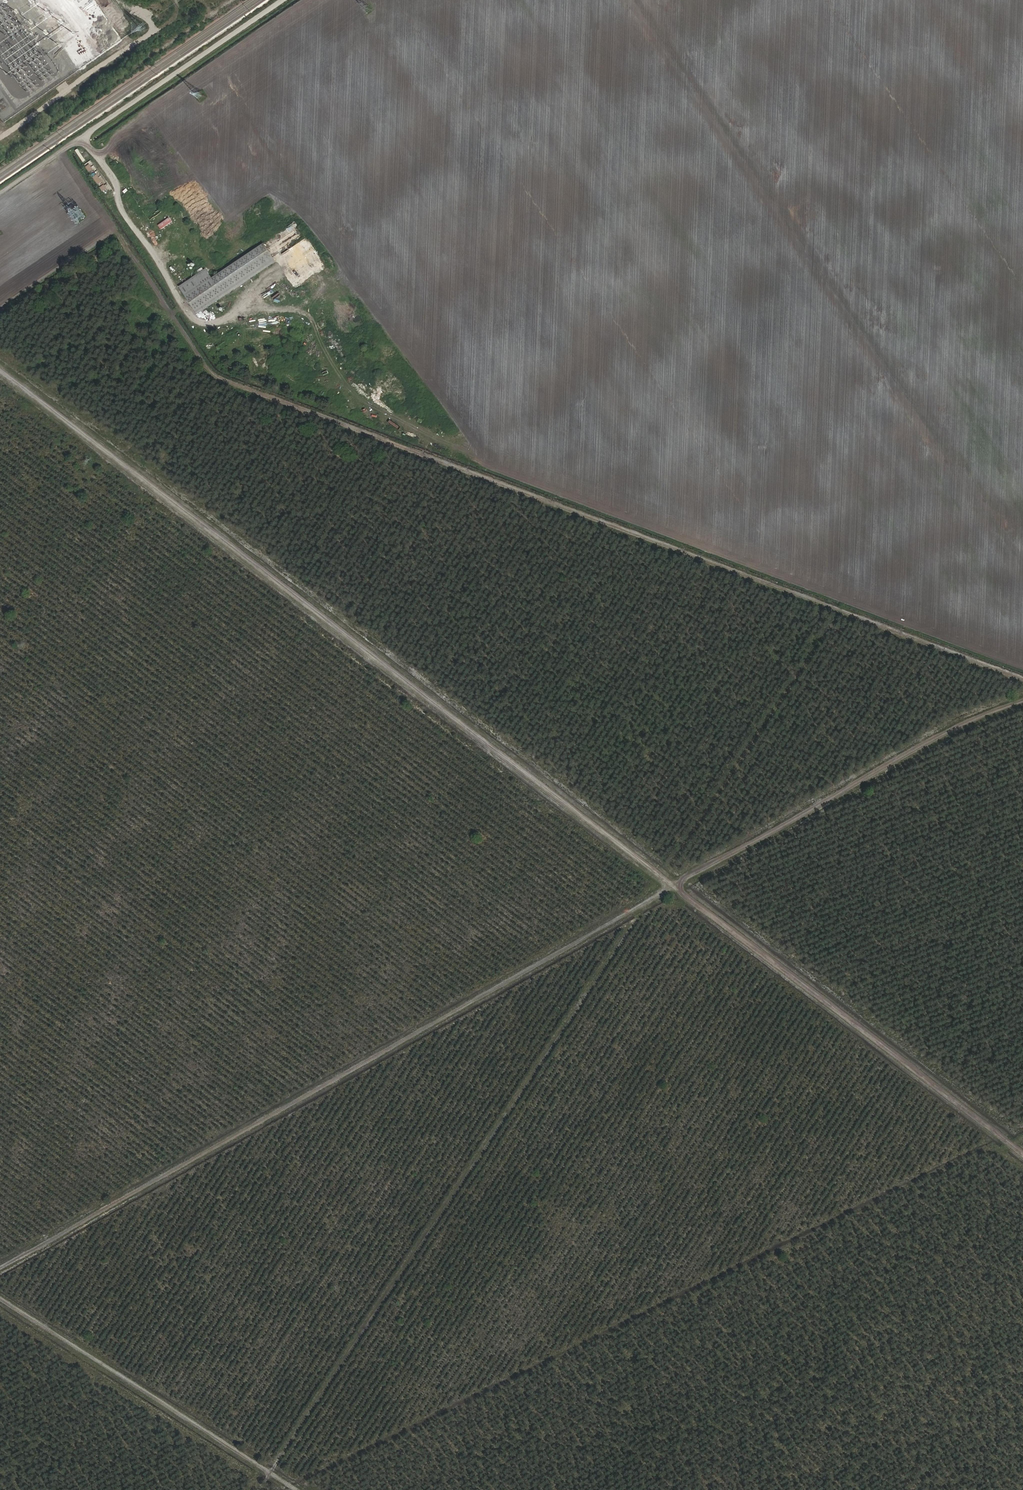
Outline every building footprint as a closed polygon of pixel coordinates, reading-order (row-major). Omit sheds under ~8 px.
[(79,148),(76,150),(83,163),(86,161),(79,148)] [(86,166),(90,172),(94,169),(90,163),(86,166)] [(98,174),(93,178),(99,184),(103,181),(98,174)] [(170,217),(159,225),(162,230),(173,221),(170,217)] [(214,280),(207,270),(181,288),(197,311),(275,258),(265,244),(214,280)] [(203,310),(282,256),(275,258),(197,311),(203,310)]
